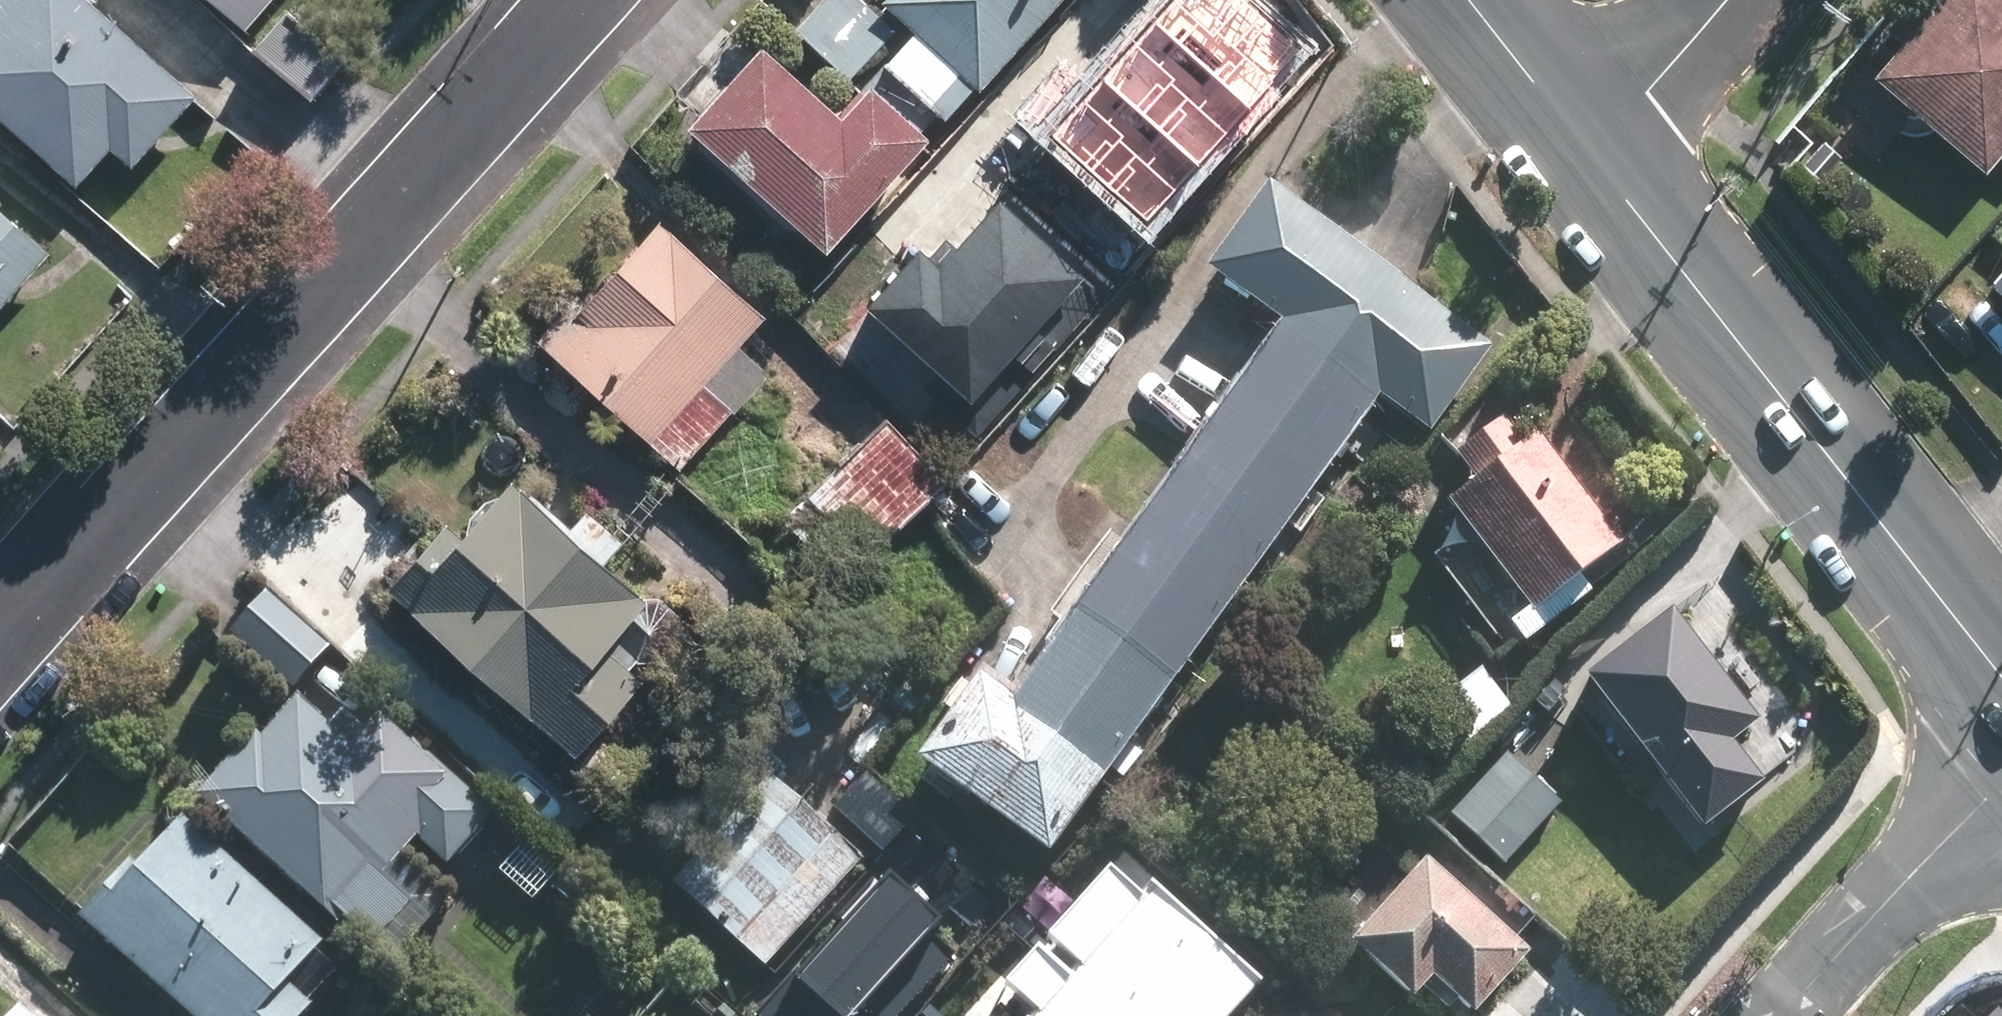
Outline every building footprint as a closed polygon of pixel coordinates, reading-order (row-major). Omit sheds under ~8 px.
[(84,186),(117,148),(136,164),(205,96),(102,0),(0,0),(0,111),(84,186)] [(250,26),(272,0),(220,0),(250,26)] [(797,30),(854,79),(877,53),(947,115),(1049,0),(888,0),(879,10),(867,0),(824,0),(797,30)] [(1987,168),(2001,150),(2001,0),(1935,0),(1931,4),(1927,0),(1906,0),(1891,18),(1907,32),(1874,72),(1987,168)] [(290,9),(259,45),(312,92),(344,56),(290,9)] [(1254,127),(1148,27),(1041,138),(1147,239),(1254,127)] [(846,111),(778,42),(700,119),(828,249),(939,140),(879,79),(846,111)] [(1278,320),(1258,348),(1205,421),(1011,683),(983,663),(916,755),(1044,849),(1378,395),(1426,429),(1492,339),(1268,175),(1202,264),(1273,316),(1278,320)] [(957,263),(934,241),(877,301),(977,396),(1095,272),(1018,199),(957,263)] [(58,255),(0,201),(0,317),(58,255)] [(743,343),(771,314),(663,214),(543,343),(681,471),(774,372),(743,343)] [(1991,276),(2001,285),(2001,264),(1991,276)] [(893,416),(806,494),(813,502),(788,524),(839,580),(866,556),(870,560),(954,484),(893,416)] [(1601,466),(1578,483),(1543,436),(1527,448),(1510,425),(1463,460),(1480,483),(1456,501),(1535,607),(1512,624),(1535,654),(1601,594),(1588,577),(1627,549),(1607,522),(1629,505),(1601,466)] [(442,562),(415,590),(584,755),(697,639),(527,475),(469,535),(456,522),(429,550),(442,562)] [(339,647),(274,590),(238,632),(303,688),(339,647)] [(1588,678),(1629,730),(1617,740),(1637,765),(1649,755),(1679,792),(1711,832),(1772,783),(1740,743),(1767,721),(1676,607),(1588,678)] [(1519,710),(1485,669),(1440,706),(1474,747),(1519,710)] [(421,838),(447,867),(498,811),(375,699),(348,729),(306,691),(261,740),(253,733),(200,791),(342,921),(347,916),(377,944),(420,896),(391,870),(421,838)] [(1565,872),(1533,840),(1567,805),(1512,751),(1452,813),(1507,866),(1540,898),(1565,872)] [(851,876),(752,794),(679,883),(777,965),(851,876)] [(186,811),(142,861),(134,854),(81,913),(198,1015),(303,1015),(318,1000),(295,980),(330,939),(186,811)] [(1422,1004),(1440,982),(1483,1015),(1489,1015),(1544,946),(1430,857),(1355,952),(1422,1004)] [(1005,1015),(1235,1015),(1256,992),(1117,868),(993,1006),(1005,1015)] [(761,1015),(900,1015),(967,941),(889,873),(761,1015)] [(23,999),(7,1015),(41,1015),(23,999)]
